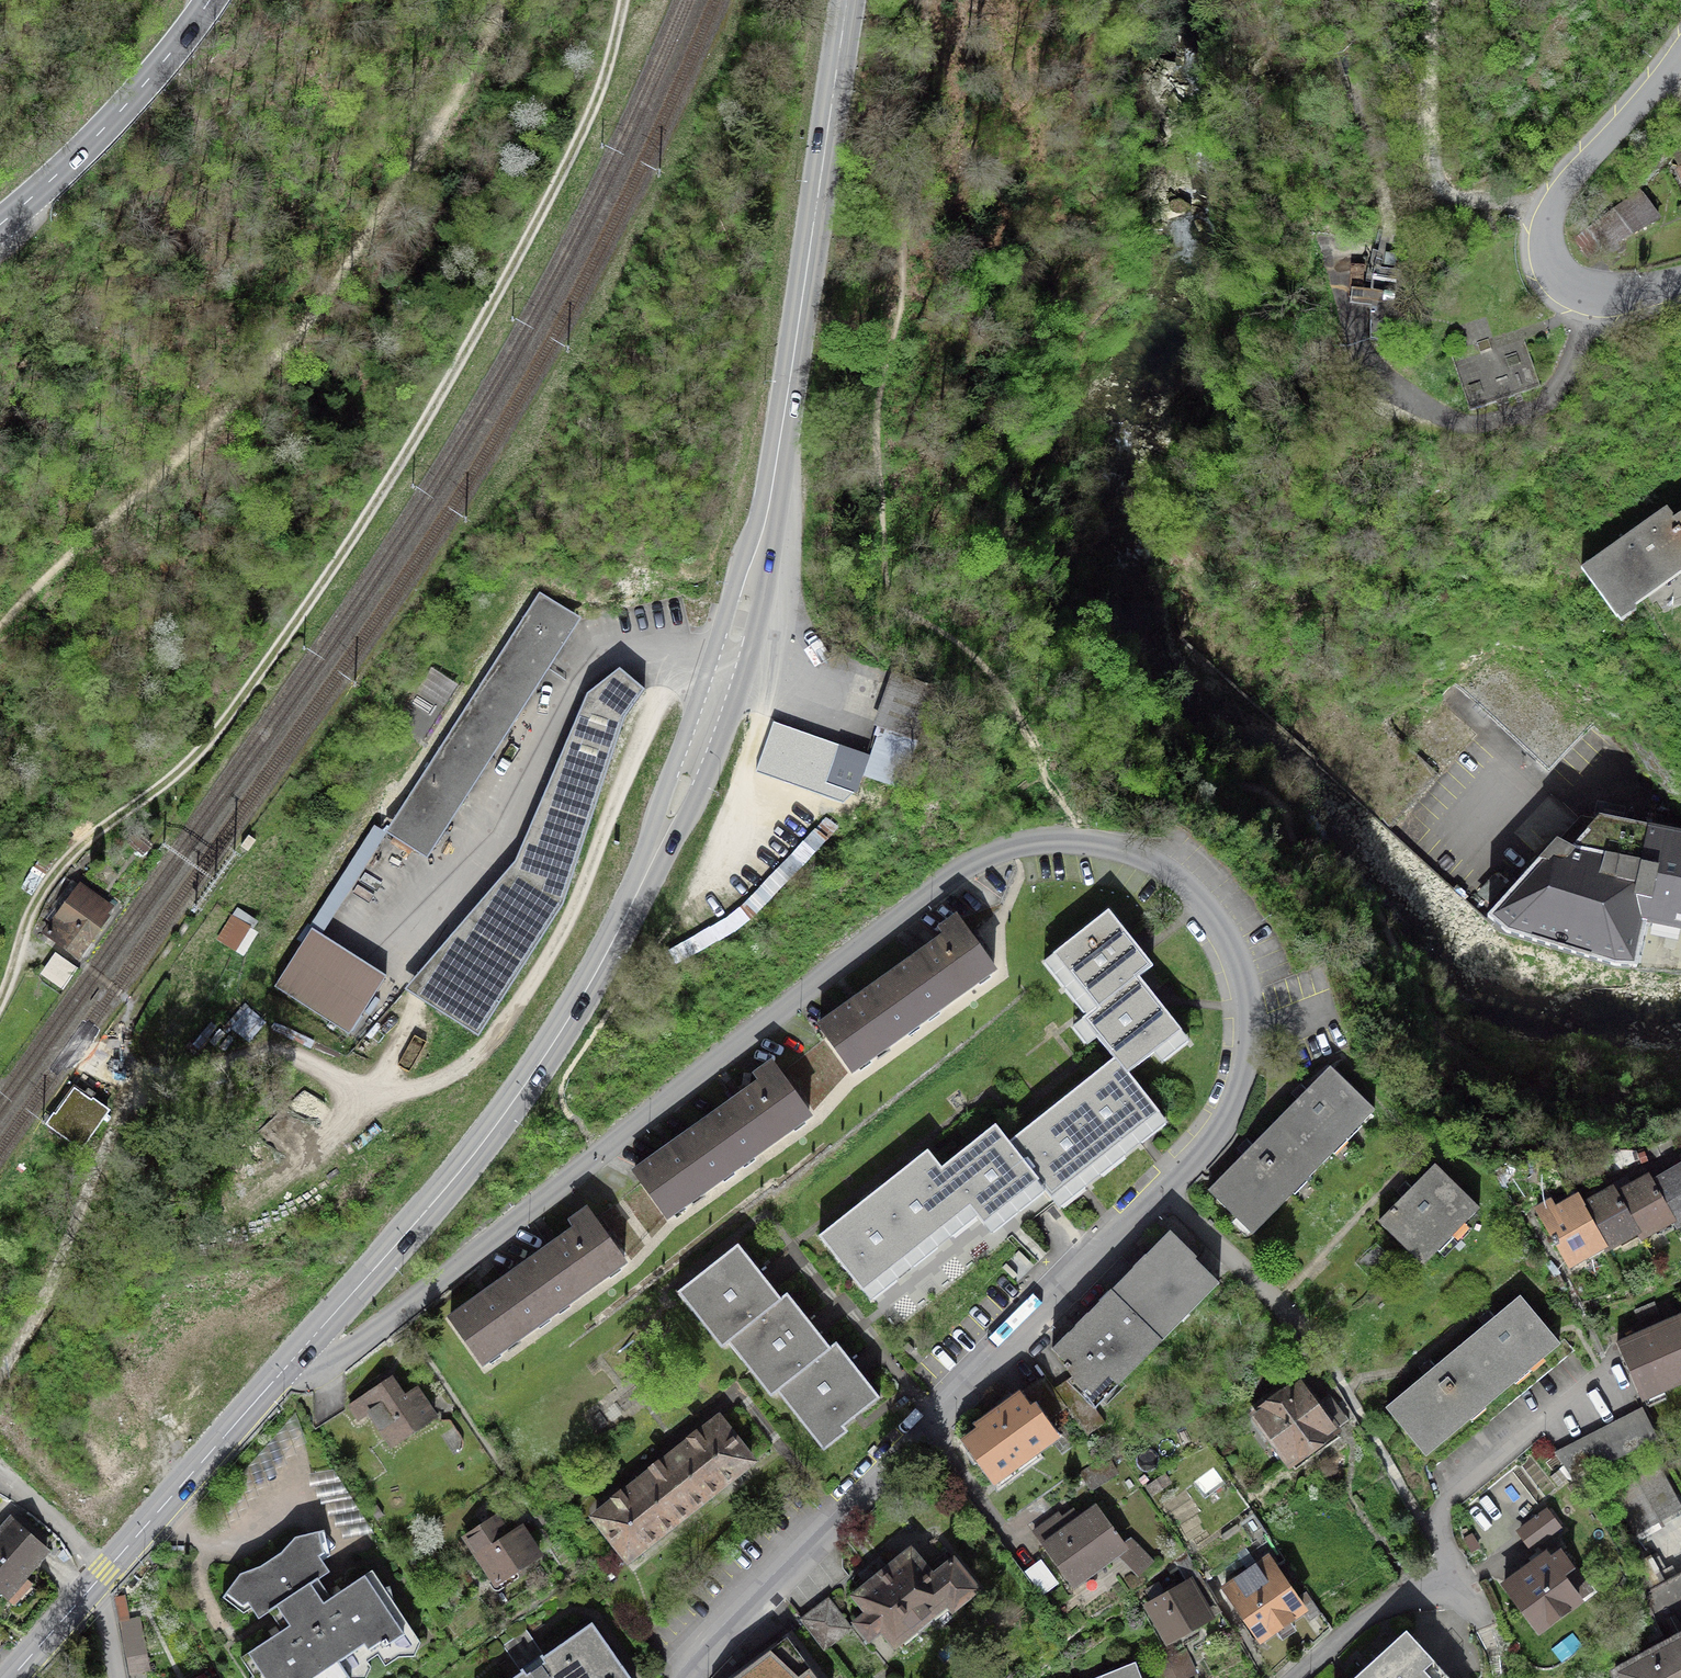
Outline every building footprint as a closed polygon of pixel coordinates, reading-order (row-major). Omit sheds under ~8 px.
[(1639,192),(1577,239),(1587,256),(1602,243),(1605,249),(1657,218),(1639,192)] [(1606,550),(1646,605),(1677,583),(1680,580),(1680,509),(1675,500),(1606,550)] [(541,594),(540,593),(387,833),(427,860),(574,630),(545,605),(537,601),(541,594)] [(1457,687),(1549,773),(1572,749),(1593,725),(1501,639),(1480,661),(1457,687)] [(644,691),(620,669),(587,694),(516,861),(405,989),(478,1037),(563,905),(625,718),(644,691)] [(930,685),(896,674),(878,723),(917,736),(930,700),(925,698),(930,685)] [(841,747),(776,724),(767,750),(832,773),(828,783),(855,792),(865,761),(840,752),(841,747)] [(891,756),(873,750),(864,776),(901,790),(910,763),(891,756)] [(1637,968),(1646,922),(1680,929),(1680,836),(1599,819),(1598,820),(1581,816),(1558,841),(1556,841),(1551,847),(1488,917),(1507,934),(1615,966),(1637,968)] [(104,916),(110,908),(81,887),(46,934),(78,957),(107,918),(104,916)] [(1098,1008),(1138,977),(1151,966),(1109,912),(1055,954),(1098,1008)] [(248,929),(233,918),(219,938),(234,949),(248,929)] [(891,977),(921,1020),(993,969),(958,920),(943,931),(947,937),(891,977)] [(323,938),(312,931),(274,990),(350,1038),(388,980),(323,938)] [(921,1020),(891,977),(820,1027),(851,1070),(921,1020)] [(1180,1031),(1138,977),(1098,1008),(1084,1019),(1116,1059),(1127,1073),(1180,1031)] [(1158,1113),(1127,1073),(1116,1059),(1062,1101),(1105,1155),(1158,1113)] [(706,1124),(736,1166),(809,1114),(774,1066),(758,1077),(763,1083),(706,1124)] [(1276,1123),(1319,1166),(1374,1111),(1330,1068),(1276,1123)] [(108,1112),(74,1088),(68,1097),(67,1096),(59,1108),(60,1109),(48,1124),(82,1148),(108,1112)] [(1051,1197),(1105,1155),(1062,1101),(1009,1143),(1038,1180),(1051,1197)] [(1319,1166),(1276,1123),(1209,1191),(1253,1234),(1319,1166)] [(736,1166),(706,1124),(636,1173),(666,1216),(736,1166)] [(984,1222),(1038,1180),(1009,1143),(995,1126),(941,1168),(970,1205),(984,1222)] [(917,1247),(970,1205),(941,1168),(928,1152),(874,1194),(917,1247)] [(1479,1209),(1436,1166),(1380,1222),(1423,1265),(1479,1209)] [(1677,1226),(1680,1223),(1680,1167),(1667,1175),(1664,1169),(1649,1178),(1677,1226)] [(1613,1188),(1641,1238),(1656,1229),(1655,1228),(1671,1218),(1676,1226),(1677,1226),(1649,1178),(1649,1177),(1632,1186),(1628,1180),(1613,1188)] [(1592,1192),(1578,1200),(1601,1242),(1606,1249),(1620,1241),(1619,1240),(1636,1230),(1640,1238),(1641,1238),(1613,1188),(1596,1198),(1592,1192)] [(863,1289),(917,1247),(874,1194),(821,1236),(863,1289)] [(1557,1204),(1541,1213),(1555,1236),(1552,1238),(1555,1242),(1557,1241),(1569,1262),(1571,1262),(1570,1261),(1584,1253),(1584,1251),(1601,1242),(1605,1250),(1606,1249),(1601,1242),(1578,1200),(1560,1210),(1557,1204)] [(578,1230),(522,1269),(552,1312),(624,1261),(589,1212),(573,1223),(578,1230)] [(1111,1291),(1162,1341),(1218,1284),(1219,1284),(1195,1259),(1197,1257),(1170,1232),(1113,1290),(1112,1289),(1111,1291)] [(734,1337),(781,1300),(738,1247),(686,1288),(728,1342),(734,1337)] [(552,1312),(522,1269),(451,1319),(482,1362),(552,1312)] [(1097,1407),(1162,1341),(1111,1291),(1109,1292),(1110,1293),(1069,1334),(1069,1333),(1052,1349),(1067,1364),(1065,1366),(1072,1376),(1054,1389),(1066,1405),(1088,1435),(1105,1422),(1096,1409),(1097,1408),(1097,1407)] [(781,1300),(734,1337),(777,1391),(783,1386),(829,1349),(787,1296),(781,1300)] [(1460,1347),(1505,1400),(1571,1346),(1548,1319),(1543,1324),(1520,1297),(1460,1347)] [(1680,1382),(1680,1319),(1640,1336),(1639,1335),(1619,1343),(1643,1398),(1680,1382)] [(829,1349),(783,1386),(825,1439),(878,1397),(836,1344),(829,1349)] [(1505,1400),(1460,1347),(1387,1408),(1409,1434),(1406,1437),(1428,1464),(1505,1400)] [(1054,1389),(1046,1377),(979,1425),(983,1429),(967,1440),(995,1479),(1055,1436),(1044,1421),(1066,1405),(1054,1389)] [(390,1379),(362,1398),(394,1446),(435,1418),(415,1390),(403,1398),(390,1379)] [(1298,1380),(1254,1412),(1291,1463),(1290,1463),(1295,1470),(1340,1437),(1334,1428),(1346,1419),(1329,1396),(1317,1405),(1298,1380)] [(1586,1438),(1601,1466),(1656,1438),(1642,1409),(1586,1438)] [(674,1455),(707,1496),(751,1461),(719,1420),(674,1455)] [(1572,1445),(1587,1473),(1601,1466),(1586,1438),(1572,1445)] [(1587,1473),(1572,1445),(1555,1454),(1574,1480),(1587,1473)] [(707,1496),(674,1455),(641,1481),(674,1522),(707,1496)] [(1606,1485),(1633,1532),(1680,1505),(1655,1458),(1606,1485)] [(1105,1459),(1080,1474),(1089,1489),(1114,1474),(1105,1459)] [(674,1522),(641,1481),(596,1517),(628,1558),(674,1522)] [(1125,1547),(1096,1508),(1080,1520),(1075,1512),(1063,1521),(1059,1515),(1034,1533),(1045,1547),(1046,1546),(1074,1584),(1125,1547)] [(1557,1528),(1545,1513),(1521,1531),(1533,1546),(1557,1528)] [(539,1556),(520,1527),(508,1535),(495,1517),(466,1536),(498,1583),(539,1556)] [(47,1550),(12,1519),(0,1533),(0,1590),(7,1595),(47,1550)] [(259,1618),(270,1611),(269,1610),(293,1593),(318,1577),(319,1579),(330,1571),(320,1557),(314,1532),(295,1537),(282,1552),(261,1566),(240,1574),(229,1588),(248,1603),(259,1618)] [(1278,1552),(1267,1536),(1250,1548),(1261,1564),(1226,1588),(1259,1637),(1260,1638),(1304,1609),(1302,1607),(1313,1600),(1297,1578),(1295,1579),(1277,1553),(1278,1552)] [(1545,1564),(1510,1590),(1539,1630),(1591,1592),(1562,1552),(1550,1561),(1545,1555),(1541,1558),(1545,1564)] [(925,1572),(910,1554),(889,1571),(880,1559),(861,1575),(870,1586),(858,1596),(871,1611),(856,1623),(869,1639),(883,1627),(895,1641),(913,1626),(916,1628),(924,1629),(930,1624),(931,1616),(929,1613),(946,1600),(953,1609),(977,1589),(953,1559),(950,1562),(946,1557),(947,1556),(946,1554),(925,1572)] [(1678,1576),(1663,1584),(1649,1558),(1635,1566),(1634,1580),(1639,1597),(1650,1591),(1648,1595),(1672,1641),(1616,1671),(1620,1677),(1680,1677),(1680,1581),(1678,1576)] [(348,1677),(365,1677),(371,1666),(367,1661),(378,1654),(385,1665),(399,1656),(414,1656),(420,1642),(394,1602),(390,1586),(384,1587),(372,1570),(331,1597),(319,1579),(318,1577),(293,1593),(348,1677)] [(1200,1575),(1149,1605),(1170,1641),(1210,1618),(1208,1615),(1219,1608),(1200,1575)] [(293,1593),(269,1610),(270,1611),(282,1630),(241,1657),(253,1675),(250,1677),(348,1677),(293,1593)] [(124,1596),(114,1598),(126,1652),(143,1648),(137,1619),(129,1620),(124,1596)] [(1260,1638),(1259,1637),(1254,1640),(1273,1673),(1304,1646),(1308,1652),(1330,1631),(1312,1604),(1287,1627),(1263,1644),(1260,1639),(1260,1638)] [(837,1638),(818,1612),(805,1622),(824,1647),(837,1638)] [(592,1622),(545,1655),(544,1653),(520,1670),(521,1672),(513,1677),(631,1677),(592,1622)] [(1407,1630),(1354,1677),(1450,1677),(1407,1630)] [(789,1635),(731,1677),(821,1677),(789,1635)] [(1161,1664),(1168,1677),(1186,1677),(1195,1673),(1185,1651),(1161,1664)] [(1136,1662),(1101,1676),(1102,1677),(1142,1677),(1136,1662)]
